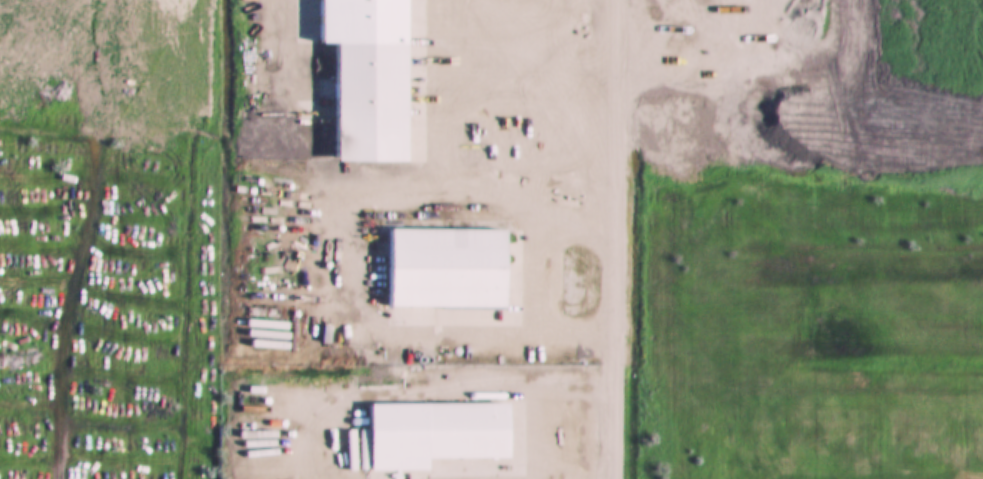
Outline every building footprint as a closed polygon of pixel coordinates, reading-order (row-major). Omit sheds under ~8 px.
[(412,44),(339,44),(340,163),(361,163),(361,140),(413,139),(412,44)] [(387,309),(486,309),(486,291),(511,291),(511,230),(388,230),(387,309)] [(372,405),(373,473),(480,472),(480,461),(515,460),(515,404),(372,405)]
